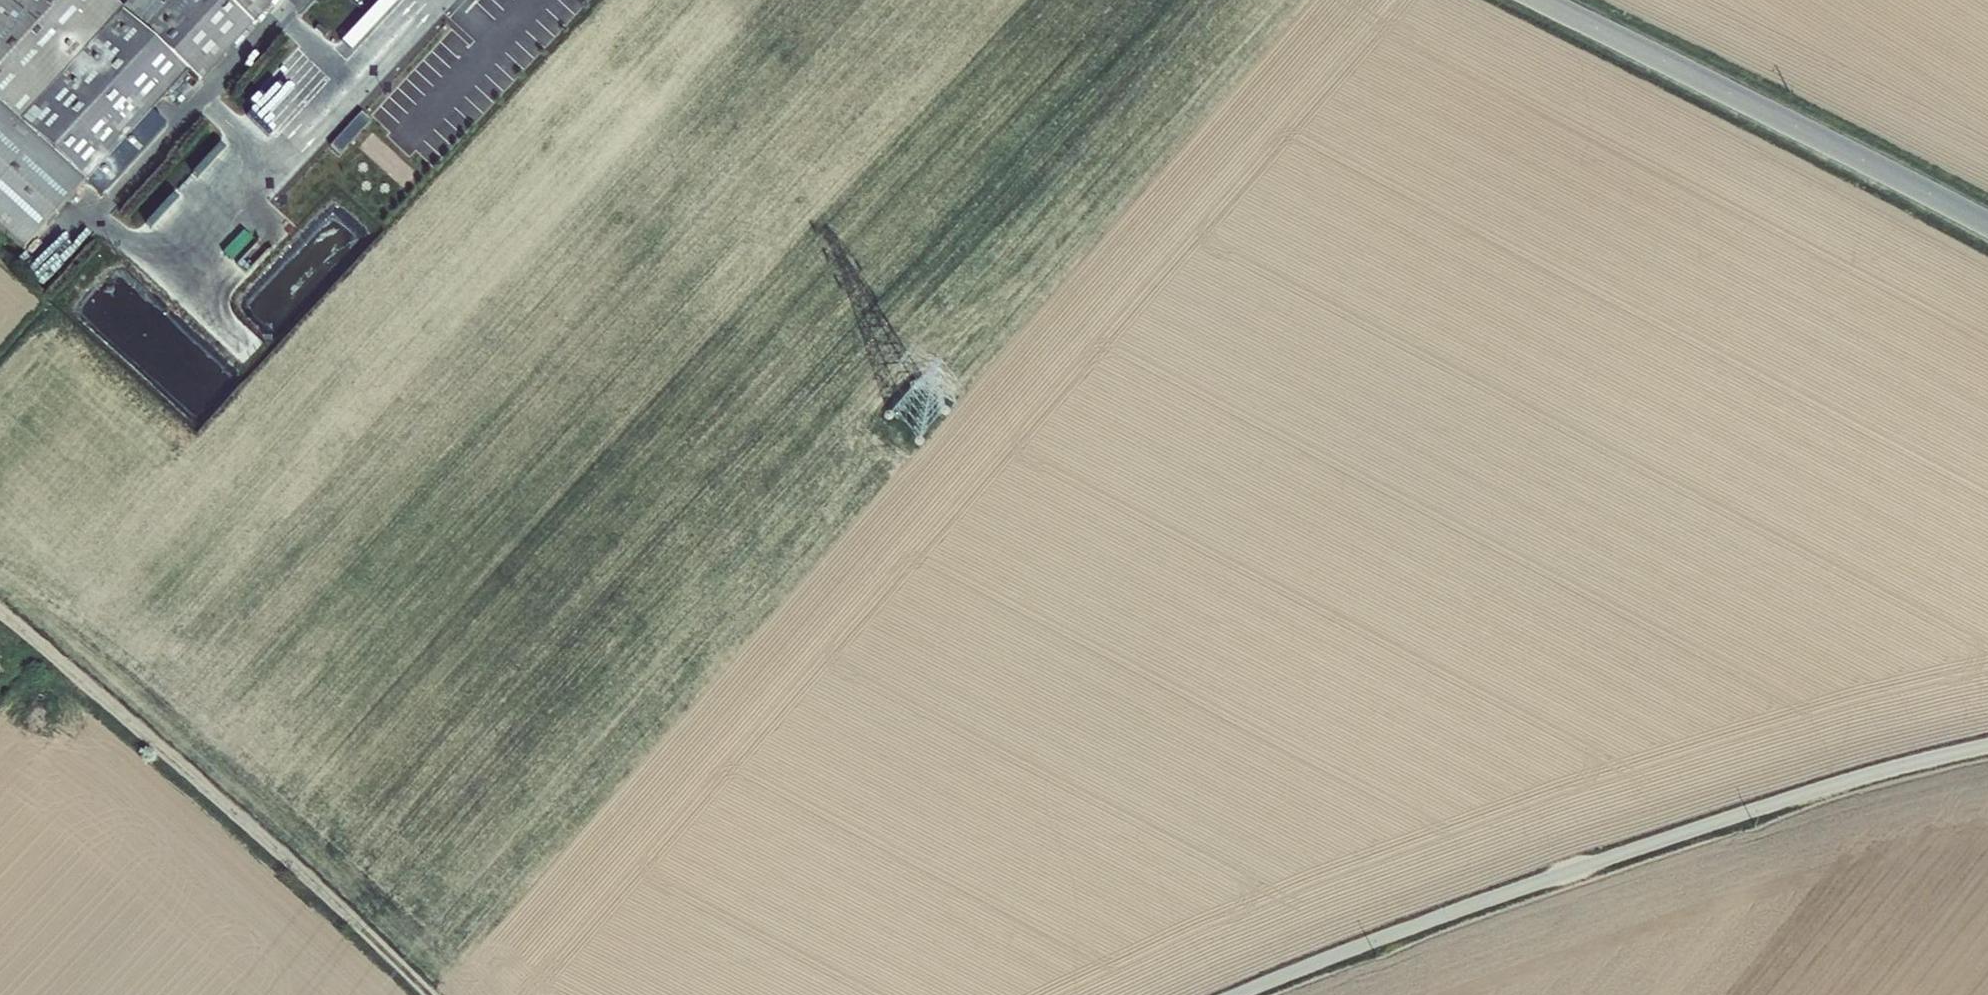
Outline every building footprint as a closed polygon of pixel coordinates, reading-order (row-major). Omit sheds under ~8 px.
[(122,12),(109,0),(0,0),(0,227),(22,247),(179,72),(194,86),(272,0),(133,0),(122,12)]
